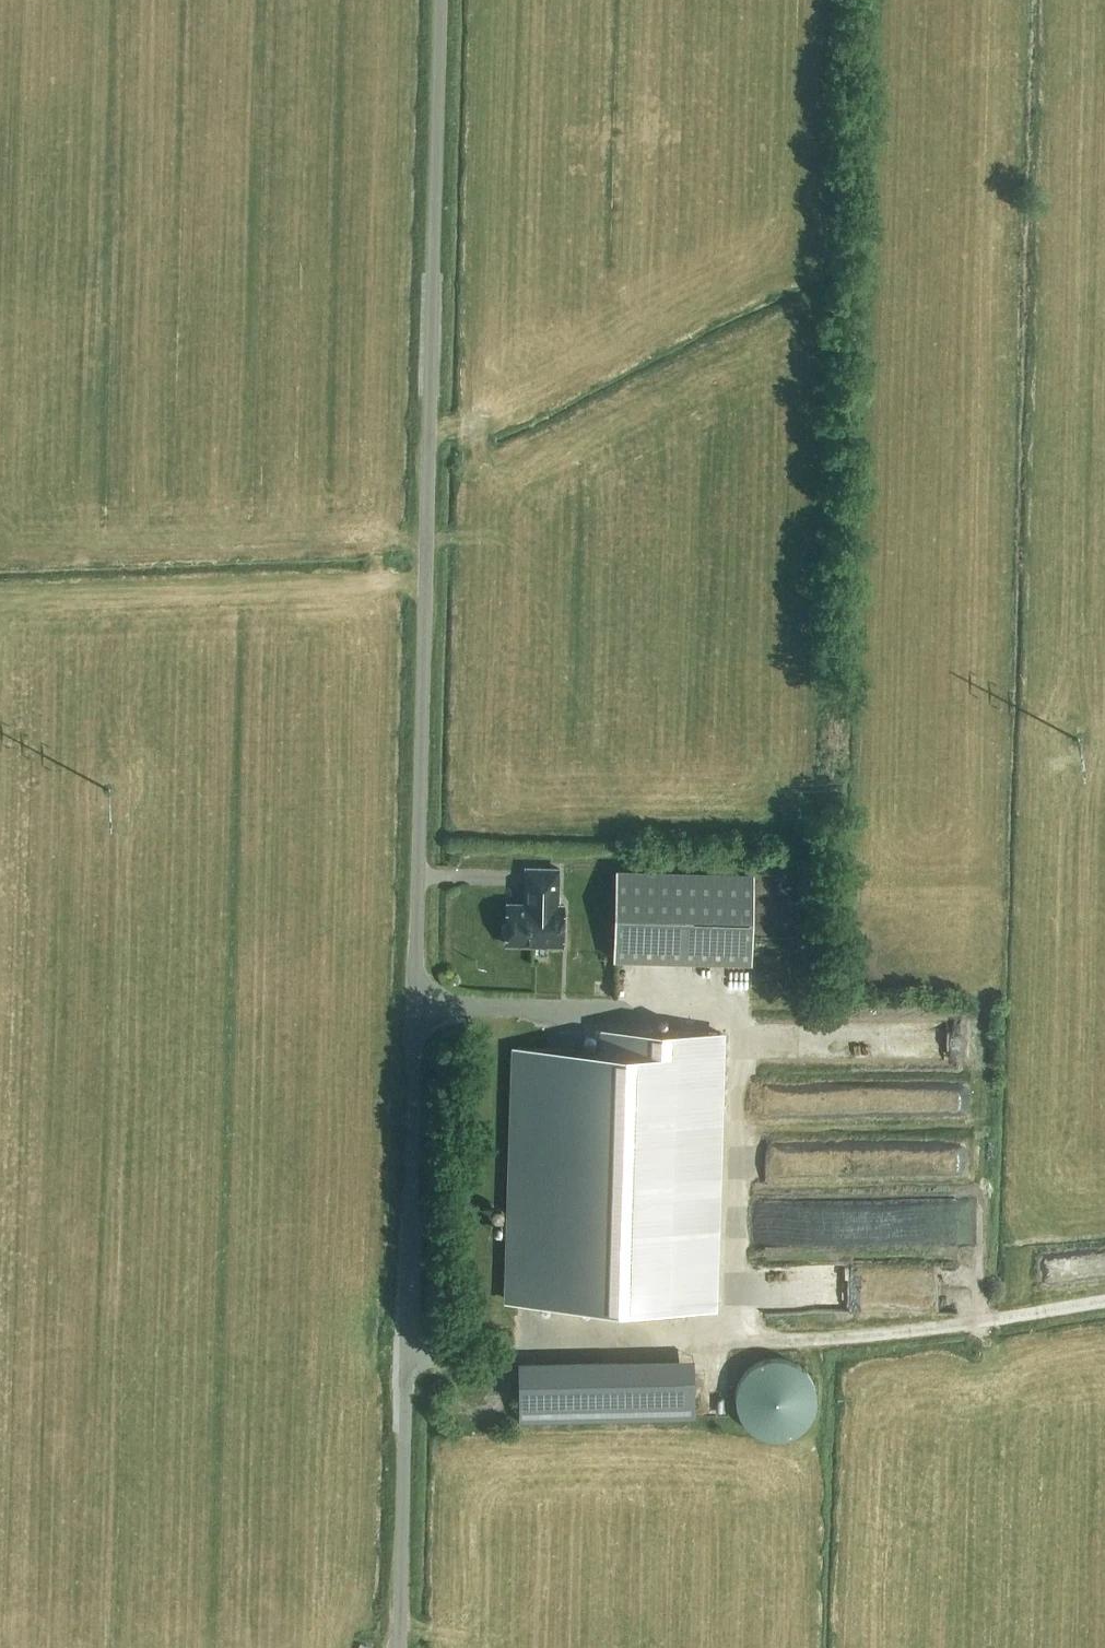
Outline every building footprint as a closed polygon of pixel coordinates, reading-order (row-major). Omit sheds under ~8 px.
[(506,939),(505,944),(562,946),(563,905),(558,905),(559,869),(525,868),(525,904),(506,904),(506,922),(501,926),(501,935),(506,939)] [(615,869),(612,960),(751,964),(754,873),(615,869)] [(940,1027),(939,1051),(962,1052),(963,1028),(940,1027)] [(720,1033),(600,1029),(600,1052),(517,1049),(510,1302),(712,1308),(720,1033)] [(790,1365),(780,1360),(769,1358),(758,1360),(749,1365),(741,1373),(736,1383),(734,1394),(736,1404),(741,1414),(749,1422),(758,1427),(769,1429),(780,1427),(790,1422),(798,1414),(803,1404),(804,1394),(803,1383),(798,1373),(790,1365)] [(518,1363),(519,1421),(694,1417),(692,1359),(518,1363)]
